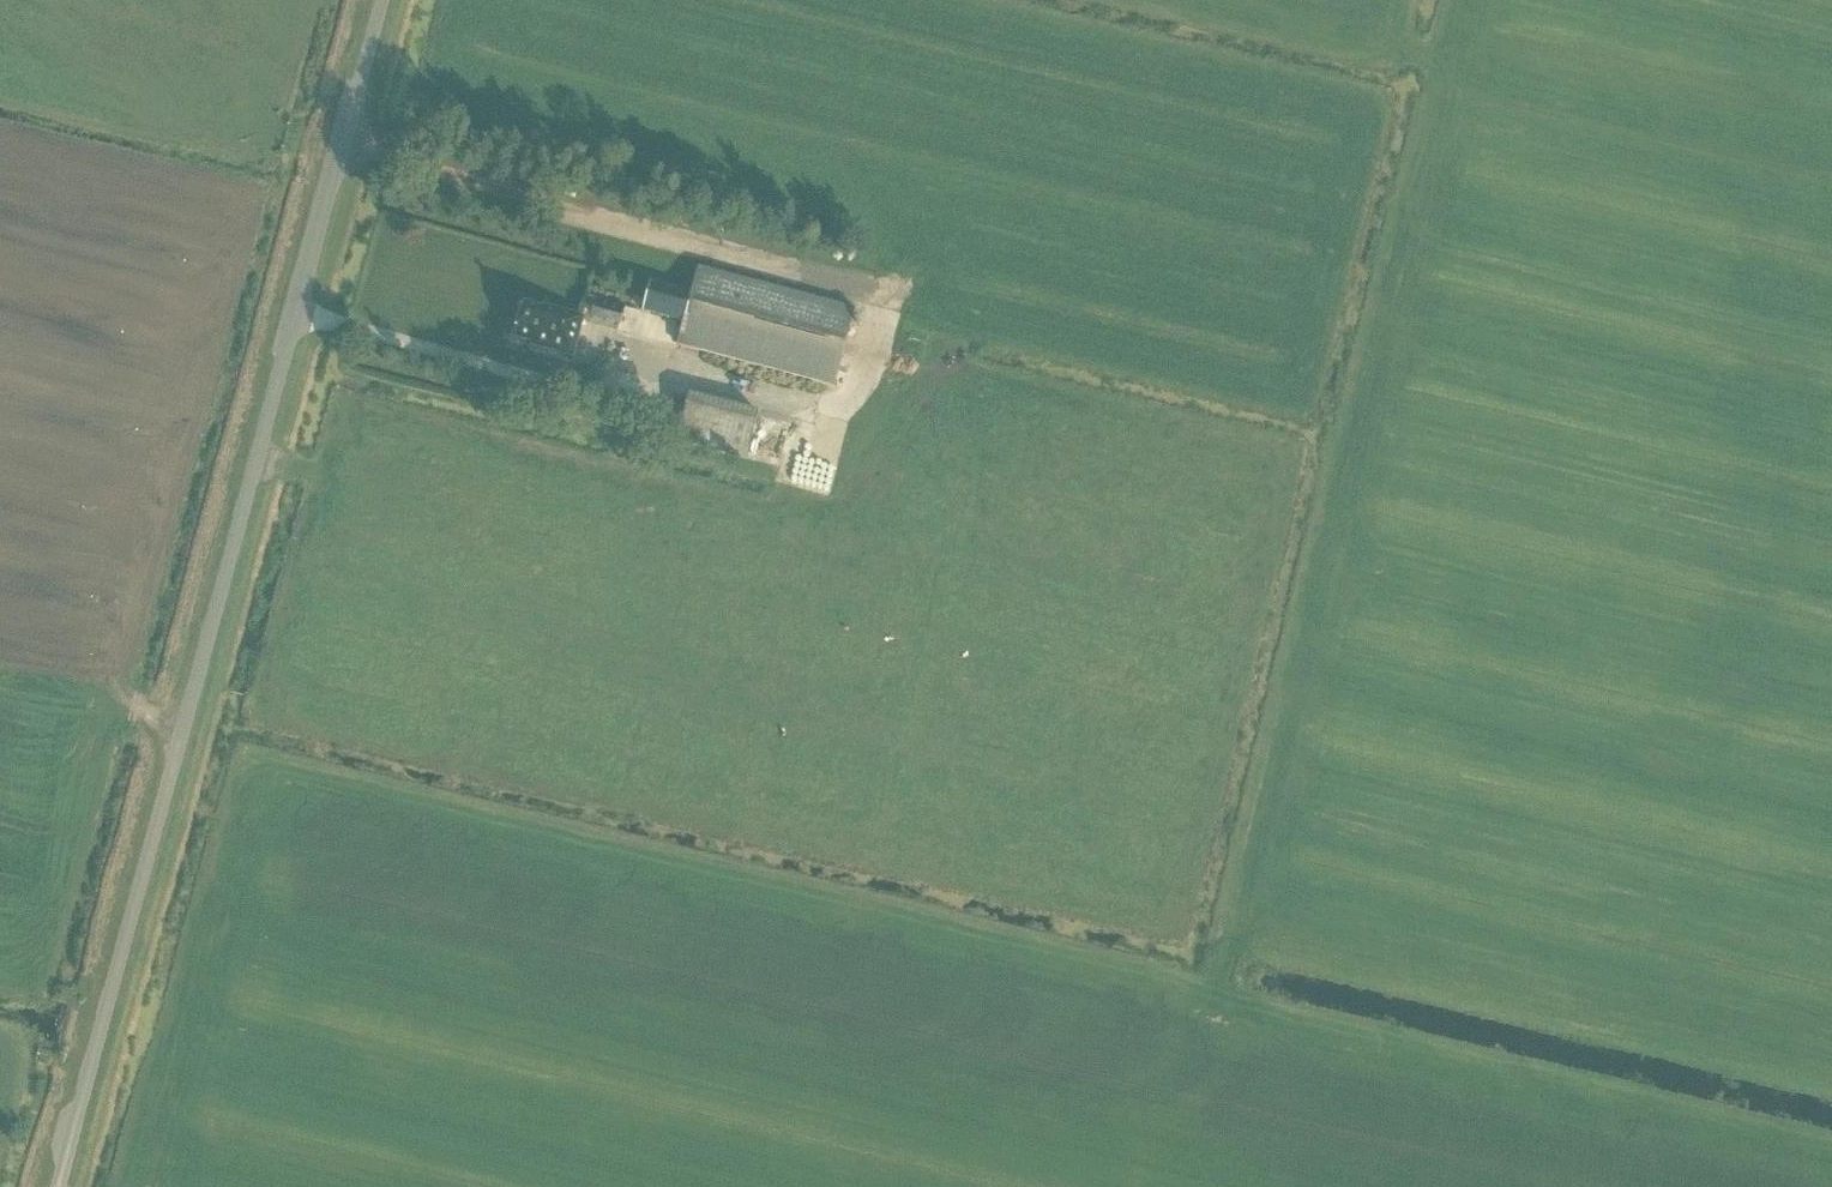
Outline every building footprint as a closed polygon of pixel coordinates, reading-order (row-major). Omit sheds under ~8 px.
[(698,267),(691,293),(684,321),(678,343),(834,385),(854,308),(698,267)] [(643,310),(684,321),(691,293),(650,282),(643,310)] [(543,309),(524,304),(515,336),(534,341),(533,344),(572,355),(583,317),(543,306),(543,309)] [(758,412),(688,394),(677,438),(747,456),(758,412)]
